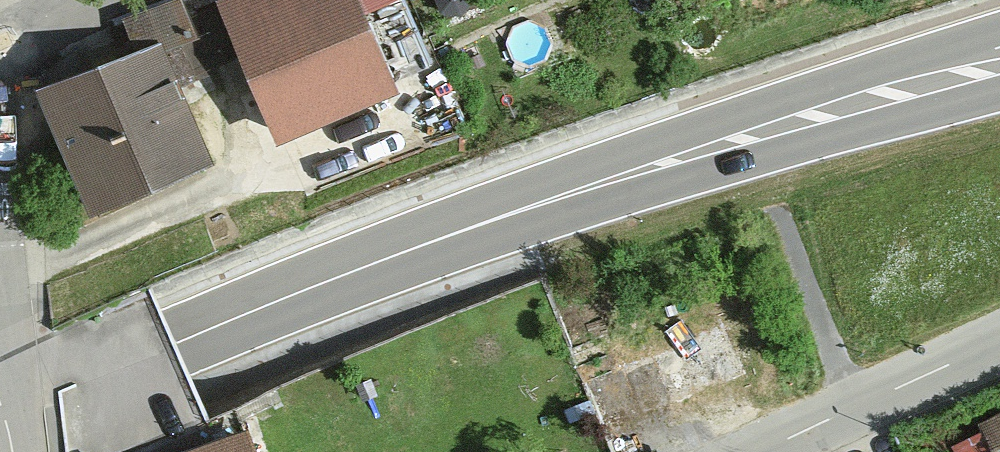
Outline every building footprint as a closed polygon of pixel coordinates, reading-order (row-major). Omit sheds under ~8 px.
[(369,0),(223,0),(270,124),(398,75),(369,0)] [(159,39),(36,92),(91,218),(213,165),(159,39)] [(638,412),(751,367),(732,320),(619,365),(638,412)] [(943,451),(999,451),(999,399),(933,431),(943,451)] [(249,434),(201,451),(256,451),(249,434)]
